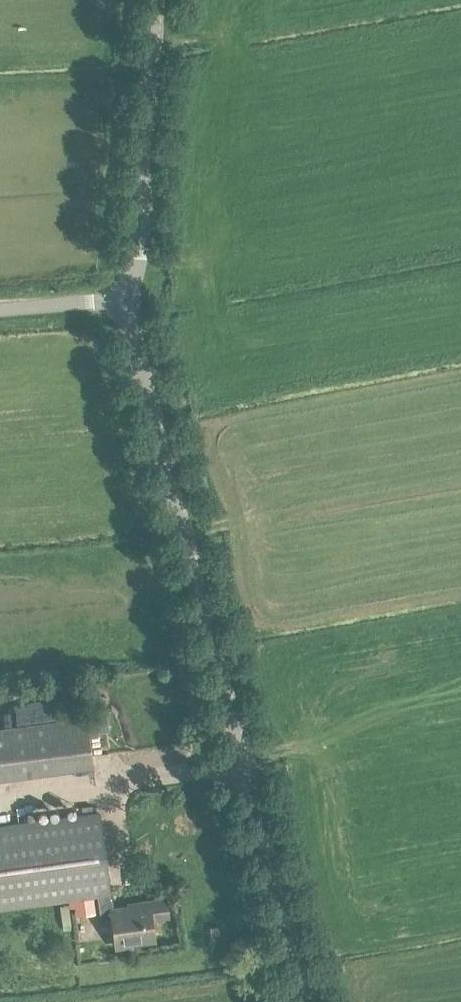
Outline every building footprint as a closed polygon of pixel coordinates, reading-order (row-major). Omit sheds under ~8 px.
[(107,713),(96,715),(99,732),(109,731),(107,713)] [(55,774),(95,768),(88,717),(48,722),(55,774)] [(0,729),(0,778),(19,775),(13,728),(0,729)] [(0,826),(0,909),(97,896),(100,921),(112,919),(115,946),(155,941),(152,920),(169,917),(166,898),(148,900),(149,903),(111,909),(110,894),(99,813),(0,826)] [(68,900),(69,908),(75,907),(76,915),(96,913),(94,897),(75,899),(68,900)]
